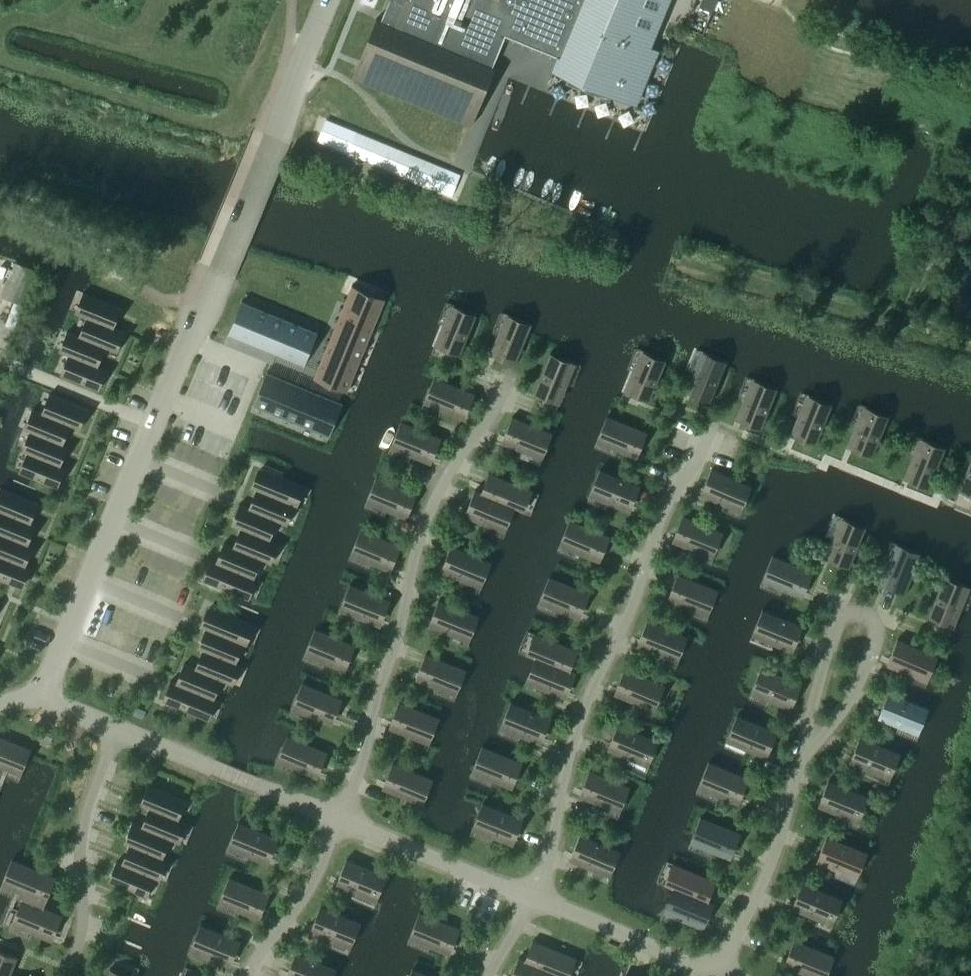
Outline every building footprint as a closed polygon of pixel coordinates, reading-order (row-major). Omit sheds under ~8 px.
[(357,79),(469,125),(492,67),(504,39),(505,34),(560,56),(556,65),(628,95),(648,47),(659,18),(667,0),(389,0),(380,21),(364,63),(361,69),(357,79)] [(355,133),(347,153),(362,160),(365,152),(394,164),(391,172),(437,190),(445,169),(355,133)] [(15,263),(2,297),(24,306),(38,272),(15,263)] [(339,318),(372,331),(385,299),(352,285),(339,318)] [(78,314),(89,319),(89,318),(111,327),(112,327),(120,308),(86,294),(78,314)] [(228,334),(243,341),(257,307),(242,301),(228,334)] [(272,314),(257,307),(243,341),(258,347),(272,314)] [(445,338),(440,348),(443,349),(460,356),(476,319),(456,311),(449,328),(443,326),(439,336),(445,338)] [(273,353),(287,320),(272,314),(258,347),(273,353)] [(123,332),(112,327),(111,327),(89,318),(89,319),(82,337),(81,338),(104,347),(115,352),(123,332)] [(372,331),(339,318),(332,333),(366,346),(372,331)] [(273,353),(289,359),(302,326),(287,320),(273,353)] [(498,335),(494,344),(494,345),(499,347),(495,358),(515,366),(526,339),(530,328),(511,320),(504,337),(498,335)] [(302,326),(289,359),(304,366),(318,332),(302,326)] [(72,334),(70,333),(62,353),(71,356),(96,366),(104,347),(81,338),(82,337),(72,334)] [(332,333),(326,348),(360,362),(366,346),(332,333)] [(353,377),(360,362),(326,348),(320,363),(353,377)] [(105,369),(96,366),(71,356),(63,376),(97,389),(105,369)] [(553,403),(558,393),(563,395),(567,385),(562,383),(569,365),(549,357),(534,395),(553,403)] [(633,372),(628,382),(634,384),(630,394),(649,402),(659,378),(665,365),(645,357),(638,374),(633,372)] [(699,374),(694,372),(689,382),(695,384),(691,394),(710,403),(712,397),(726,365),(706,357),(699,374)] [(353,377),(320,363),(314,378),(347,392),(353,377)] [(268,411),(282,378),(267,372),(253,405),(268,411)] [(283,418),(297,384),(282,378),(268,411),(283,418)] [(437,379),(429,398),(466,414),(475,394),(437,379)] [(297,384),(283,418),(298,424),(312,391),(297,384)] [(740,410),(745,412),(741,422),(760,430),(775,395),(776,393),(757,385),(749,402),(744,400),(740,409),(740,410)] [(312,391),(298,424),(314,430),(328,397),(312,391)] [(86,409),(52,395),(44,415),(69,425),(78,429),(86,409)] [(314,430),(329,436),(340,408),(343,403),(328,397),(314,430)] [(815,446),(826,420),(831,409),(811,401),(804,418),(799,416),(795,426),(800,428),(796,438),(815,446)] [(44,415),(35,411),(27,431),(32,433),(61,444),(69,425),(44,415)] [(868,412),(861,429),(856,427),(852,437),(857,439),(853,450),(872,458),(882,434),(888,420),(868,412)] [(504,437),(538,451),(541,453),(549,433),(512,417),(504,437)] [(617,450),(627,454),(629,449),(639,453),(647,434),(610,418),(602,437),(619,445),(617,450)] [(441,439),(409,425),(404,423),(396,443),(399,444),(430,457),(433,458),(441,439)] [(32,433),(24,452),(29,454),(30,454),(58,466),(58,465),(66,446),(61,444),(32,433)] [(912,459),(908,469),(914,471),(909,481),(929,489),(945,452),(925,444),(924,445),(918,461),(912,459)] [(22,474),(38,480),(55,487),(64,467),(58,465),(58,466),(30,454),(29,454),(24,469),(22,474)] [(970,461),(958,490),(970,495),(970,460),(970,461)] [(252,488),(257,491),(257,490),(291,504),(294,505),(302,485),(277,475),(260,468),(252,488)] [(723,497),(740,505),(748,485),(711,469),(703,489),(713,493),(711,499),(720,503),(723,497)] [(640,487),(608,473),(603,471),(595,490),(595,491),(612,498),(609,503),(619,507),(622,502),(632,506),(640,487)] [(512,506),(521,510),(529,490),(522,487),(492,475),(484,494),(512,506)] [(406,512),(409,513),(417,493),(380,478),(371,497),(398,508),(406,512)] [(28,523),(36,504),(29,501),(2,490),(0,496),(0,512),(28,523)] [(283,524),(291,504),(257,490),(257,491),(250,509),(249,509),(274,519),(274,520),(283,524)] [(484,494),(475,490),(467,510),(477,514),(475,519),(485,523),(487,518),(504,525),(512,506),(484,494)] [(249,509),(250,509),(240,505),(232,525),(241,529),(242,529),(266,539),(266,538),(274,520),(274,519),(249,509)] [(28,523),(0,512),(0,534),(26,545),(26,544),(34,525),(28,523)] [(682,516),(674,536),(712,551),(720,531),(682,516)] [(583,548),(602,556),(610,537),(573,521),(565,541),(583,548)] [(837,539),(832,537),(828,547),(833,549),(829,559),(848,567),(862,535),(864,530),(844,522),(837,539)] [(267,562),(275,542),(266,538),(266,539),(242,529),(241,529),(234,548),(258,558),(267,562)] [(356,550),(390,565),(393,566),(401,547),(364,531),(356,550)] [(23,566),(31,546),(26,544),(26,545),(0,534),(0,557),(23,566)] [(250,577),(258,558),(234,548),(225,544),(217,563),(250,577)] [(451,575),(461,579),(463,574),(480,581),(488,562),(483,559),(451,546),(443,565),(453,570),(451,575)] [(914,570),(915,570),(920,557),(900,549),(885,586),(904,595),(914,570)] [(789,562),(775,556),(767,576),(801,590),(804,592),(812,572),(789,562)] [(3,581),(20,588),(28,568),(23,566),(0,557),(0,580),(3,581)] [(253,578),(250,577),(217,563),(212,561),(203,581),(232,592),(245,598),(247,593),(253,578)] [(677,574),(669,594),(707,608),(714,589),(677,574)] [(552,577),(543,597),(581,612),(589,593),(552,577)] [(944,624),(946,625),(951,615),(956,617),(960,608),(955,605),(962,588),(942,580),(927,617),(944,624)] [(390,602),(353,586),(345,606),(362,613),(360,618),(370,622),(372,617),(379,620),(382,621),(390,602)] [(449,634),(451,629),(466,635),(468,636),(476,616),(474,615),(439,601),(431,620),(441,624),(439,630),(449,634)] [(202,628),(207,630),(241,643),(241,644),(243,645),(251,625),(226,615),(210,608),(202,628)] [(782,646),(784,641),(794,645),(802,626),(769,612),(765,610),(757,630),(774,637),(772,642),(782,646)] [(684,634),(678,632),(646,619),(638,639),(649,643),(646,649),(656,653),(659,647),(675,654),(676,654),(684,634)] [(233,662),(241,644),(241,643),(207,630),(199,649),(204,651),(233,663),(233,662)] [(355,647),(318,631),(310,650),(344,665),(347,666),(355,647)] [(566,668),(574,648),(537,633),(529,653),(538,657),(566,668)] [(897,639),(889,659),(899,663),(897,668),(907,672),(909,667),(926,674),(934,655),(897,639)] [(204,651),(196,670),(218,679),(218,680),(229,684),(238,664),(233,662),(233,663),(204,651)] [(426,654),(417,674),(455,689),(463,670),(461,669),(426,654)] [(537,659),(530,676),(547,683),(545,689),(555,693),(557,687),(567,691),(576,671),(566,668),(538,657),(537,659)] [(196,670),(185,665),(177,684),(177,685),(211,699),(211,698),(218,680),(218,679),(196,670)] [(653,703),(661,683),(624,668),(616,687),(653,703)] [(755,688),(793,703),(801,684),(764,668),(755,688)] [(164,702),(205,719),(214,699),(211,698),(211,699),(177,685),(177,684),(172,682),(164,702)] [(332,719),(335,720),(343,700),(306,685),(297,704),(298,705),(332,719)] [(888,692),(880,712),(890,716),(888,721),(898,725),(900,720),(917,727),(926,708),(888,692)] [(428,738),(436,718),(434,718),(399,703),(390,722),(419,734),(428,738)] [(520,735),(530,739),(532,734),(543,738),(551,718),(514,703),(505,722),(523,729),(520,735)] [(136,708),(133,715),(142,719),(145,712),(136,708)] [(777,732),(739,716),(731,736),(748,743),(746,748),(756,753),(758,747),(768,751),(777,732)] [(646,758),(654,739),(617,723),(609,743),(619,747),(617,752),(627,757),(629,751),(646,758)] [(279,755),(284,757),(313,769),(316,770),(324,751),(291,737),(287,735),(279,755)] [(20,768),(28,748),(0,736),(0,759),(20,768)] [(869,770),(871,765),(889,772),(897,752),(860,737),(851,756),(862,761),(859,766),(869,770)] [(485,747),(477,766),(514,782),(522,763),(491,750),(485,747)] [(429,779),(410,771),(392,763),(384,783),(418,798),(421,799),(429,779)] [(748,778),(719,766),(711,763),(703,782),(707,784),(737,797),(740,798),(748,778)] [(589,770),(581,790),(618,805),(626,786),(589,770)] [(838,814),(840,808),(857,815),(865,796),(828,780),(820,800),(830,804),(828,809),(838,814)] [(175,818),(175,817),(183,798),(149,784),(141,804),(150,808),(175,818)] [(490,805),(485,803),(477,823),(494,830),(492,835),(502,839),(504,834),(514,838),(523,819),(490,805)] [(167,837),(176,841),(184,821),(175,817),(175,818),(150,808),(143,827),(142,827),(167,837)] [(703,818),(695,838),(732,853),(741,834),(703,818)] [(242,823),(241,822),(232,842),(234,842),(250,849),(247,854),(257,858),(259,853),(270,857),(278,838),(242,823)] [(159,856),(167,837),(142,827),(143,827),(133,823),(125,843),(130,845),(131,845),(159,856)] [(579,834),(571,853),(581,858),(579,863),(589,867),(591,862),(608,869),(617,849),(616,849),(579,834)] [(826,836),(818,855),(828,860),(826,865),(836,869),(838,864),(855,871),(864,852),(826,836)] [(151,876),(156,878),(164,858),(159,856),(131,845),(130,845),(123,864),(151,876)] [(345,858),(337,878),(340,879),(347,882),(345,888),(355,892),(357,886),(370,892),(374,894),(382,874),(380,873),(345,858)] [(6,880),(14,884),(30,890),(25,900),(24,900),(16,920),(54,935),(62,915),(43,907),(39,905),(43,895),(44,896),(52,876),(26,865),(14,860),(6,880)] [(123,864),(118,862),(110,882),(143,895),(151,876),(123,864)] [(667,884),(676,888),(704,899),(712,879),(676,865),(675,864),(667,884)] [(224,897),(261,913),(269,893),(232,877),(224,897)] [(802,883),(793,902),(804,907),(801,912),(811,916),(813,911),(831,918),(839,898),(802,883)] [(693,924),(695,918),(706,922),(714,902),(704,899),(676,888),(675,890),(668,907),(685,914),(683,920),(693,924)] [(311,925),(321,929),(319,935),(329,939),(331,933),(348,941),(356,921),(319,905),(311,925)] [(415,933),(451,948),(460,929),(424,914),(422,913),(414,933),(415,933)] [(209,957),(219,961),(221,956),(229,959),(232,960),(240,940),(203,925),(202,925),(194,944),(195,945),(211,951),(209,957)] [(823,975),(831,956),(826,954),(794,940),(785,959),(818,973),(823,975)] [(555,971),(555,972),(564,975),(572,955),(534,941),(526,960),(555,971)] [(17,958),(0,951),(0,975),(10,975),(17,958)] [(287,972),(298,975),(329,975),(333,967),(332,967),(295,952),(287,972)] [(555,972),(555,971),(526,960),(517,956),(510,975),(553,975),(555,972)]
